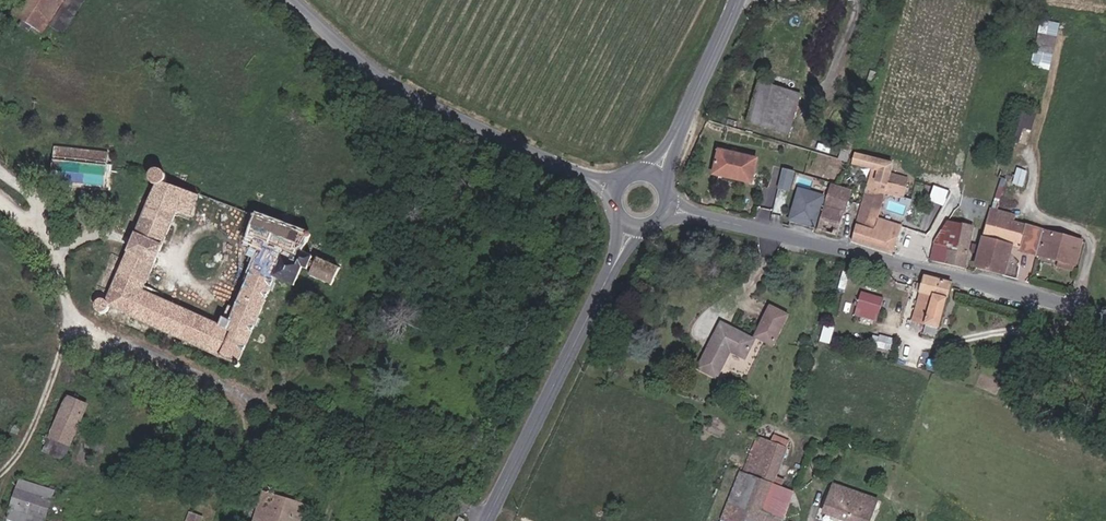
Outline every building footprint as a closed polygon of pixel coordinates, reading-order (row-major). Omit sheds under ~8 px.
[(43,25),(58,0),(16,0),(8,14),(18,20),(28,26),(38,32),(43,25)] [(58,33),(77,0),(58,0),(43,25),(58,33)] [(1039,19),(1035,67),(1057,69),(1061,21),(1039,19)] [(24,33),(28,26),(18,20),(14,27),(24,33)] [(755,124),(795,138),(801,120),(788,116),(795,95),(769,86),(755,124)] [(788,116),(801,120),(808,100),(795,95),(788,116)] [(106,155),(55,151),(54,164),(105,168),(106,155)] [(764,164),(727,153),(720,177),(757,188),(764,164)] [(897,182),(899,174),(901,164),(863,156),(860,166),(878,171),(883,173),(876,199),(884,200),(887,191),(892,193),(911,198),(914,188),(897,182)] [(53,185),(104,189),(105,168),(54,164),(53,185)] [(163,296),(145,288),(176,216),(190,221),(201,195),(169,183),(170,174),(162,170),(152,173),(151,178),(151,183),(156,189),(109,303),(105,303),(100,302),(97,304),(94,308),(96,312),(100,317),(100,323),(103,328),(133,342),(142,323),(229,361),(231,366),(236,369),(242,367),(241,359),(279,276),(296,284),(305,266),(313,268),(316,274),(335,282),(340,269),(318,259),(317,263),(310,260),(312,256),(305,254),(311,238),(258,217),(247,247),(255,250),(251,264),(255,266),(236,311),(227,308),(219,328),(161,303),(163,296)] [(795,192),(800,174),(789,171),(784,189),(795,192)] [(871,197),(876,199),(883,173),(878,171),(871,197)] [(897,182),(914,188),(917,179),(899,174),(897,182)] [(937,185),(932,200),(946,205),(952,190),(937,185)] [(825,233),(845,239),(858,193),(838,188),(825,233)] [(823,229),(832,197),(808,190),(799,222),(823,229)] [(902,226),(885,221),(892,193),(887,191),(884,200),(876,199),(871,197),(858,243),(900,254),(906,235),(900,233),(902,226)] [(1040,234),(1014,226),(1016,220),(997,215),(981,270),(1008,278),(1016,251),(1024,253),(1023,254),(1033,257),(1040,234)] [(959,264),(974,268),(984,228),(958,221),(956,224),(968,227),(966,237),(971,239),(969,248),(963,247),(959,264)] [(952,234),(966,237),(968,227),(956,224),(946,239),(945,242),(950,243),(952,234)] [(954,263),(959,264),(963,247),(966,237),(952,234),(950,243),(945,242),(938,265),(953,269),(954,263)] [(1085,247),(1040,234),(1033,257),(1078,271),(1085,247)] [(955,279),(930,272),(915,320),(927,324),(941,327),(955,279)] [(883,309),(886,298),(868,293),(863,313),(875,316),(878,308),(883,309)] [(758,336),(777,346),(793,317),(773,307),(758,336)] [(733,347),(747,354),(758,336),(723,318),(698,363),(718,373),(733,347)] [(927,324),(925,334),(939,338),(941,327),(927,324)] [(821,340),(834,343),(837,327),(824,325),(821,340)] [(894,349),(894,336),(880,336),(880,349),(894,349)] [(48,450),(69,458),(89,408),(68,400),(48,450)] [(739,474),(773,485),(788,446),(759,436),(746,473),(740,472),(739,474)] [(68,462),(69,458),(48,450),(46,455),(68,462)] [(789,501),(770,494),(773,485),(739,474),(723,520),(724,520),(782,520),(789,501)] [(878,499),(841,485),(841,482),(827,478),(817,508),(855,520),(871,520),(878,499)] [(282,520),(295,520),(303,501),(261,485),(252,509),(262,512),(259,520),(277,520),(278,519),(282,520)] [(55,504),(20,492),(11,520),(50,520),(55,504)] [(309,503),(303,501),(295,520),(302,520),(309,503)] [(194,517),(198,506),(190,503),(186,514),(194,517)] [(198,506),(194,517),(186,514),(185,517),(194,520),(198,520),(203,508),(198,506)] [(258,520),(259,520),(262,512),(252,509),(249,517),(258,520)]
